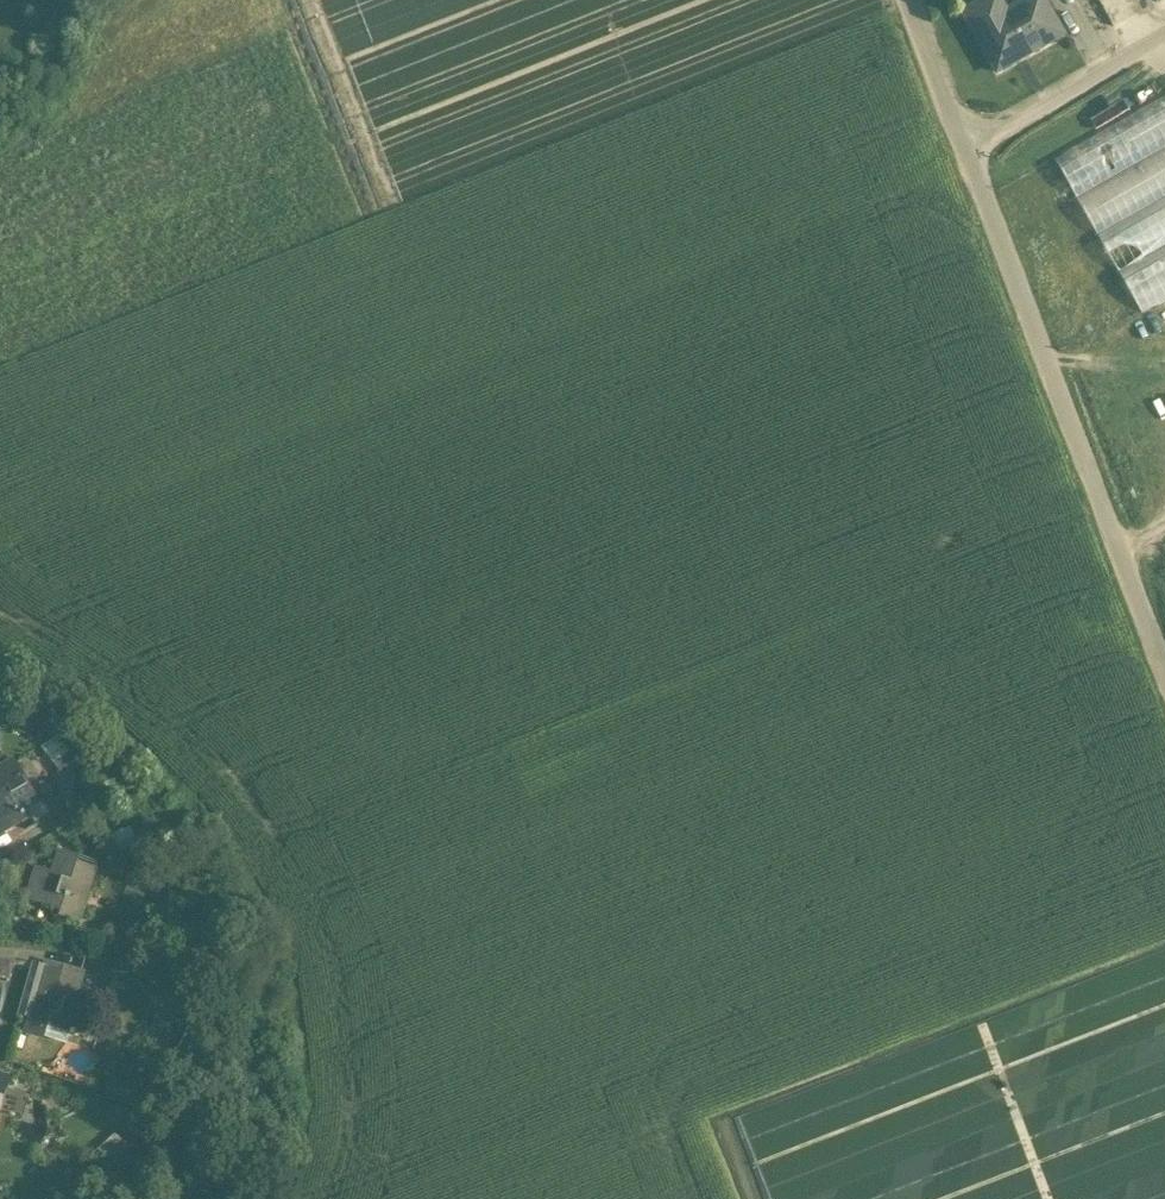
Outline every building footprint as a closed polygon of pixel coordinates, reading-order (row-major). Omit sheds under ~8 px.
[(995,20),(984,2),(963,14),(997,73),(1063,36),(1043,0),(1030,0),(995,20)] [(1058,159),(1145,311),(1164,299),(1164,98),(1058,159)] [(21,818),(18,813),(37,802),(13,762),(0,769),(0,831),(21,818)] [(79,858),(62,853),(55,874),(38,869),(29,897),(46,902),(48,897),(64,902),(60,913),(77,919),(94,869),(77,864),(79,858)] [(0,959),(0,976),(7,977),(9,960),(0,959)] [(62,973),(46,968),(29,1029),(46,1034),(50,1018),(66,1022),(65,1028),(82,1033),(93,993),(77,989),(81,972),(64,967),(62,973)]
